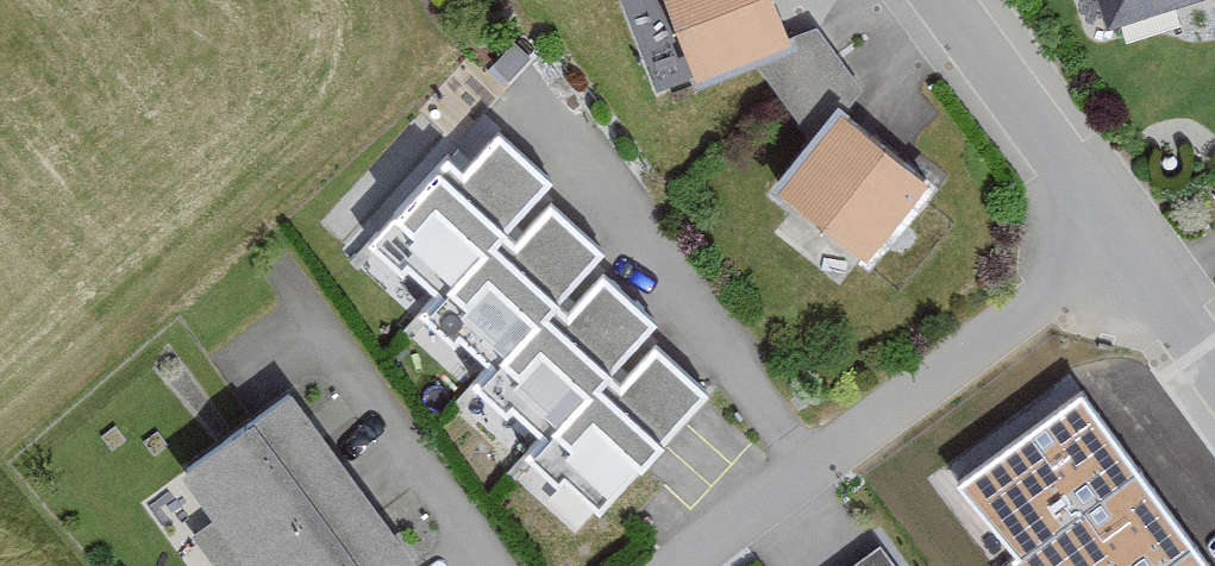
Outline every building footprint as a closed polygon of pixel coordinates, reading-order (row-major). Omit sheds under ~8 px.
[(771,0),(664,0),(695,81),(788,46),(771,0)] [(1109,30),(1213,0),(1100,0),(1109,30)] [(924,188),(838,123),(780,200),(866,265),(924,188)] [(472,124),(349,263),(411,318),(521,195),(536,181),(472,124)] [(591,258),(521,195),(411,318),(399,332),(465,391),(579,272),(591,258)] [(640,326),(579,272),(465,391),(453,404),(515,463),(622,341),(640,326)] [(693,402),(622,341),(515,463),(504,476),(575,537),(693,402)] [(1104,365),(964,469),(1037,565),(1214,565),(1214,513),(1104,365)] [(284,405),(177,485),(211,529),(192,544),(209,565),(405,565),(284,405)] [(877,556),(863,565),(884,565),(877,556)]
